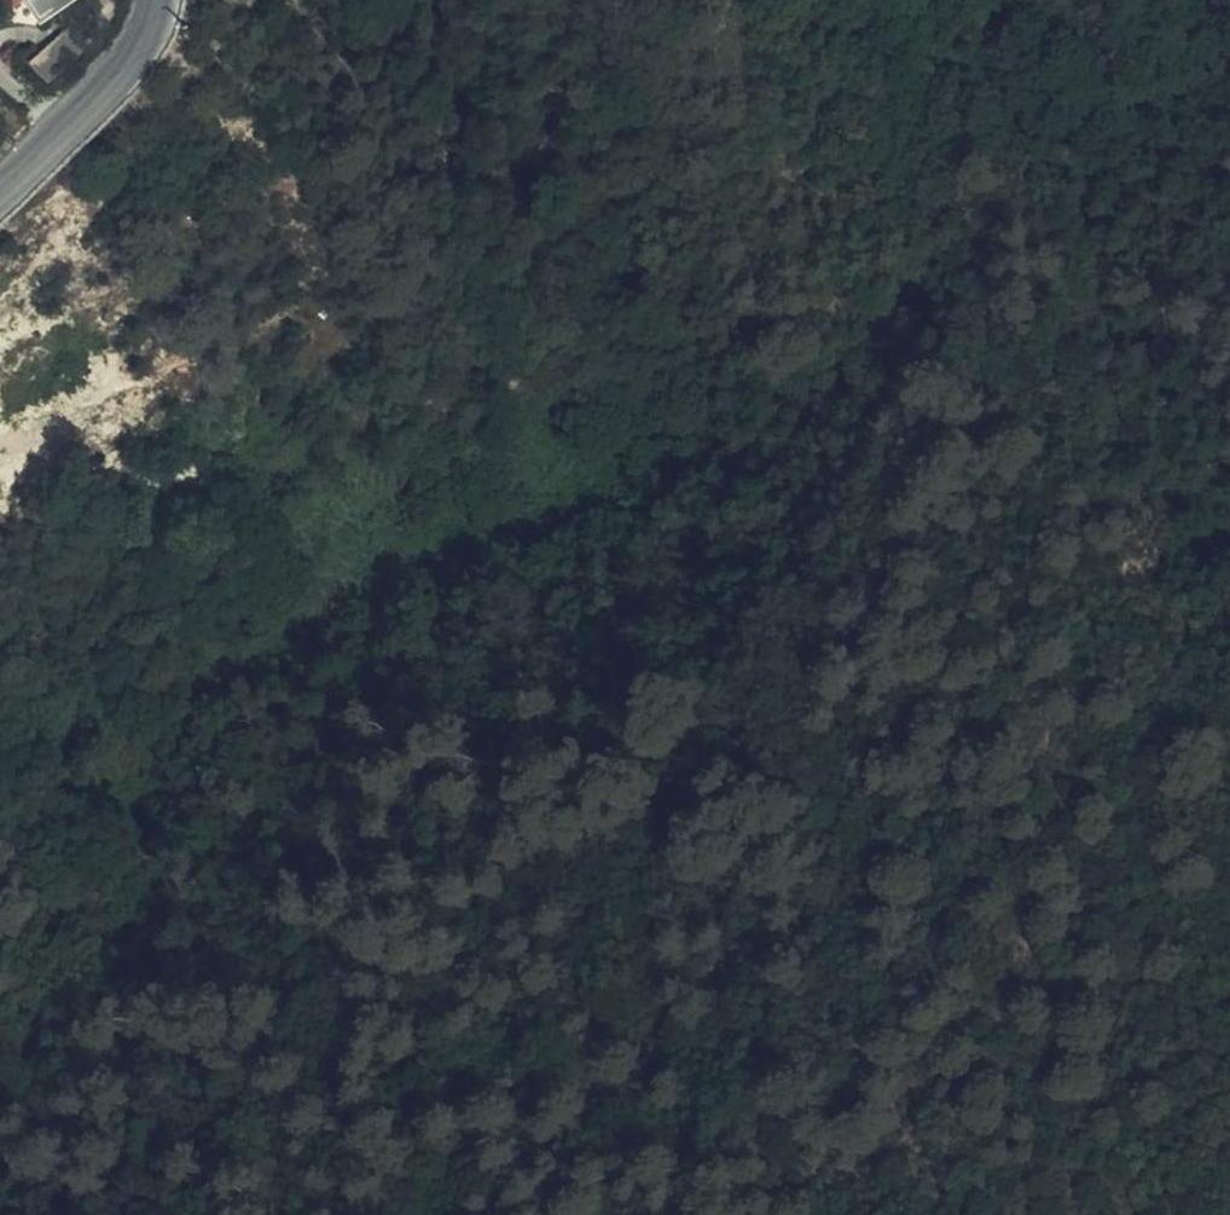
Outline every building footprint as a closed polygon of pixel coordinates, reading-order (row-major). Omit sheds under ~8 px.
[(73,0),(29,0),(44,21),(73,0)] [(54,86),(90,51),(70,30),(34,64),(54,86)]
